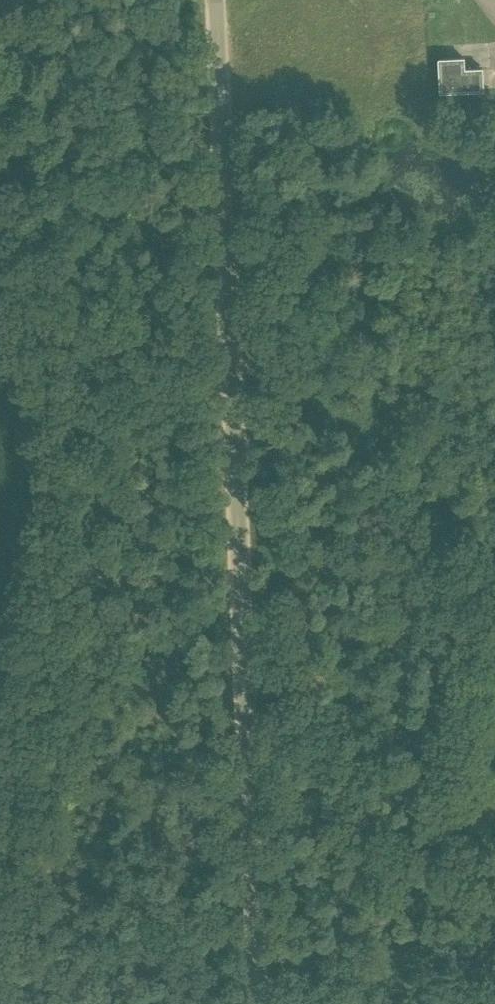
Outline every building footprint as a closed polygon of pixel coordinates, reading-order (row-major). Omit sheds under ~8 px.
[(146,44),(159,43),(159,28),(145,29),(146,44)] [(465,69),(465,58),(440,58),(442,91),(484,89),(483,68),(465,69)]
